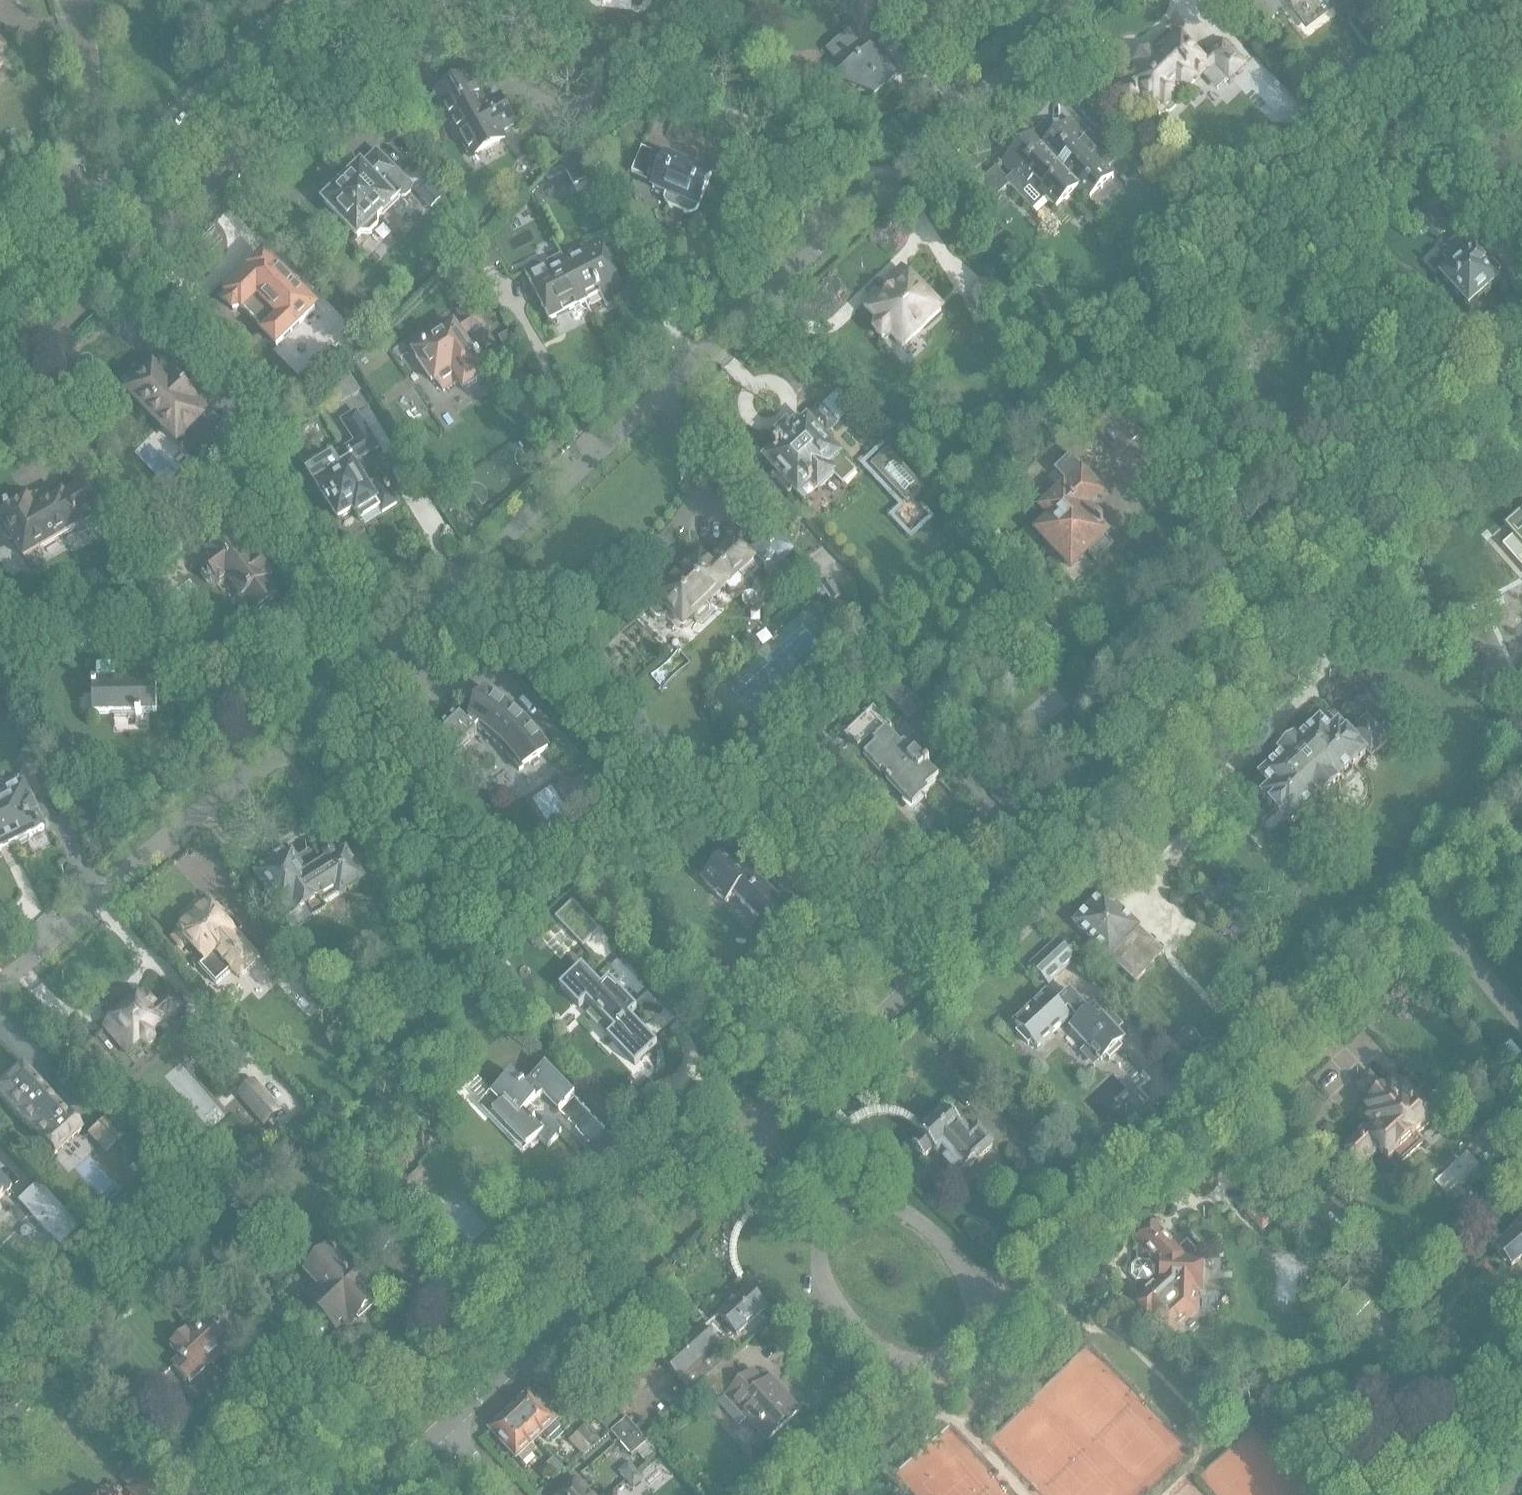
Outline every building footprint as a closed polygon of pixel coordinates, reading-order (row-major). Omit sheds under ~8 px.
[(1266,24),(1283,11),(1274,0),(1248,0),(1266,24)] [(1307,32),(1337,10),(1330,0),(1283,0),(1307,32)] [(867,32),(884,52),(898,40),(880,19),(867,32)] [(876,99),(899,79),(854,28),(826,52),(844,73),(834,82),(876,99)] [(195,41),(185,31),(183,31),(177,37),(177,40),(186,49),(188,49),(195,43),(195,41)] [(1223,42),(1202,61),(1181,38),(1181,39),(1175,33),(1154,52),(1151,48),(1133,65),(1138,70),(1116,90),(1142,119),(1151,110),(1154,113),(1155,112),(1161,118),(1166,113),(1170,114),(1178,107),(1177,103),(1205,77),(1219,92),(1246,67),(1223,42)] [(471,161),(507,141),(502,133),(516,126),(500,97),(486,104),(471,76),(435,96),(471,161)] [(622,107),(613,115),(619,121),(628,112),(622,107)] [(644,107),(638,122),(649,126),(655,111),(644,107)] [(1076,192),(1078,190),(1089,201),(1115,178),(1089,150),(1094,146),(1071,120),(1042,147),(1032,136),(1028,140),(1076,192)] [(1315,130),(1308,122),(1295,134),(1302,142),(1315,130)] [(412,140),(407,135),(404,132),(396,140),(404,147),(412,140)] [(1056,211),(1076,192),(1028,140),(1002,164),(1013,176),(1006,182),(1006,181),(1005,182),(1032,212),(1045,199),(1056,211)] [(578,146),(576,149),(567,142),(554,155),(564,163),(563,164),(574,186),(599,174),(578,146)] [(657,154),(656,156),(642,150),(632,175),(646,180),(646,181),(655,185),(653,190),(666,195),(662,205),(682,213),(695,218),(699,209),(713,176),(667,157),(666,158),(657,154)] [(362,167),(324,204),(359,240),(364,236),(371,235),(379,227),(378,222),(397,204),(395,201),(400,196),(402,199),(403,197),(406,198),(411,192),(411,189),(412,188),(398,173),(378,152),(362,168),(362,167)] [(989,211),(1000,201),(983,182),(972,192),(989,211)] [(440,202),(431,193),(423,200),(432,210),(440,202)] [(1464,224),(1448,205),(1451,203),(1443,193),(1429,205),(1453,233),(1464,224)] [(1428,223),(1417,212),(1405,222),(1416,234),(1428,223)] [(1443,251),(1452,260),(1451,261),(1454,265),(1440,278),(1469,309),(1499,281),(1496,278),(1501,273),(1492,264),(1487,268),(1458,236),(1443,251)] [(607,308),(628,297),(605,252),(604,252),(601,245),(587,252),(582,242),(560,253),(586,304),(589,302),(588,301),(600,294),(607,308)] [(577,308),(586,304),(560,253),(565,264),(560,266),(560,268),(551,273),(544,260),(524,270),(550,322),(564,315),(564,314),(577,307),(577,308)] [(253,273),(227,297),(230,300),(228,307),(233,313),(241,311),(243,313),(245,312),(266,333),(264,335),(275,346),(276,347),(293,330),(326,364),(348,343),(315,309),(265,257),(251,271),(253,273)] [(903,350),(943,312),(910,277),(909,278),(903,271),(889,283),(895,289),(883,301),(877,294),(864,306),(871,314),(870,315),(879,324),(876,326),(874,332),(883,341),(888,340),(891,337),(903,350)] [(986,281),(973,292),(991,312),(1004,300),(986,281)] [(485,369),(464,339),(485,326),(471,305),(458,313),(463,321),(456,326),(455,326),(413,354),(435,386),(440,383),(446,392),(459,383),(465,392),(483,379),(479,373),(485,369)] [(1096,349),(1105,341),(1097,332),(1088,341),(1096,349)] [(127,394),(178,446),(206,419),(194,407),(198,404),(174,379),(171,383),(154,366),(127,394)] [(824,438),(857,408),(840,389),(822,406),(821,406),(806,419),(808,421),(798,430),(794,426),(792,429),(788,425),(778,435),(782,439),(774,445),(778,449),(765,461),(777,474),(773,479),(787,494),(790,491),(798,500),(801,498),(805,503),(818,491),(818,492),(835,476),(843,485),(856,473),(841,458),(842,457),(824,438)] [(1095,430),(1121,458),(1144,436),(1117,409),(1095,430)] [(398,504),(383,481),(379,474),(371,479),(360,461),(379,449),(356,412),(340,422),(354,444),(308,473),(339,521),(354,511),(360,521),(380,509),(383,513),(398,504)] [(256,452),(269,439),(254,422),(240,434),(256,452)] [(873,467),(908,505),(923,491),(887,455),(873,467)] [(1101,495),(1088,481),(1079,472),(1082,469),(1071,457),(1053,474),(1064,485),(1041,507),(1053,521),(1040,534),(1072,568),(1087,553),(1096,563),(1112,547),(1104,537),(1107,535),(1097,524),(1099,522),(1086,509),(1101,495)] [(112,508),(96,481),(92,474),(77,483),(79,488),(36,513),(29,501),(0,518),(25,560),(112,508)] [(205,518),(218,508),(208,498),(198,508),(205,518)] [(1504,526),(1521,547),(1521,510),(1504,526)] [(237,542),(246,535),(231,515),(213,528),(224,542),(210,553),(213,557),(202,565),(206,570),(202,573),(201,577),(206,584),(211,584),(214,581),(218,587),(228,579),(244,600),(247,599),(258,614),(278,598),(266,583),(274,577),(258,557),(252,561),(237,542)] [(764,570),(765,570),(767,572),(771,573),(774,570),(775,567),(794,553),(775,526),(751,550),(765,565),(764,570)] [(652,605),(652,608),(652,613),(658,619),(666,619),(671,615),(683,628),(693,620),(696,624),(703,624),(711,616),(711,610),(707,606),(726,588),(730,592),(736,592),(742,586),(742,581),(738,576),(754,562),(735,541),(709,565),(700,556),(655,598),(657,601),(652,605)] [(824,588),(834,603),(842,597),(832,583),(824,588)] [(0,678),(11,670),(0,651),(0,678)] [(99,671),(79,671),(79,711),(94,711),(94,715),(114,715),(114,718),(143,718),(143,714),(157,714),(157,684),(147,684),(147,678),(134,678),(134,684),(117,685),(116,669),(99,669),(99,671)] [(909,720),(923,707),(897,677),(882,690),(909,720)] [(477,729),(482,732),(487,736),(493,741),(498,745),(503,750),(507,756),(512,761),(516,766),(520,772),(549,752),(541,742),(537,736),(532,730),(526,724),(521,719),(515,714),(510,709),(503,705),(496,699),(485,693),(470,719),(472,721),(468,725),(457,713),(433,737),(452,758),(477,735),(474,732),(477,729)] [(901,718),(891,728),(874,709),(844,736),(858,750),(870,739),(876,746),(864,757),(880,774),(882,773),(888,779),(887,781),(913,809),(930,794),(927,791),(939,779),(920,758),(930,748),(901,718)] [(1339,787),(1358,771),(1371,760),(1389,744),(1368,721),(1348,739),(1329,718),(1299,746),(1289,737),(1274,751),(1283,761),(1253,789),(1262,800),(1290,830),(1318,805),(1329,807),(1332,807),(1335,806),(1338,804),(1340,800),(1341,796),(1341,792),(1340,790),(1339,787)] [(732,772),(743,763),(734,752),(724,761),(732,772)] [(575,782),(585,797),(595,791),(585,776),(575,782)] [(23,786),(22,784),(0,795),(0,820),(13,846),(16,845),(21,847),(28,843),(28,839),(45,831),(23,786)] [(13,846),(0,820),(0,852),(13,846)] [(754,876),(730,853),(720,844),(705,860),(714,869),(703,881),(726,904),(735,896),(762,922),(753,931),(763,941),(791,911),(761,883),(759,885),(752,878),(754,876)] [(296,862),(288,849),(271,860),(274,867),(258,877),(283,915),(293,932),(327,911),(324,906),(341,896),(341,895),(364,881),(346,854),(339,858),(332,854),(329,854),(327,855),(325,857),(319,847),(296,862)] [(1163,954),(1138,930),(1139,929),(1103,895),(1075,924),(1110,959),(1111,958),(1136,982),(1163,954)] [(573,902),(555,919),(563,927),(564,927),(575,938),(574,938),(583,947),(593,938),(593,937),(598,932),(599,933),(600,931),(573,902)] [(221,919),(222,915),(216,909),(212,908),(209,906),(191,922),(187,922),(182,926),(182,930),(173,938),(177,941),(176,942),(179,945),(179,944),(183,948),(189,943),(206,962),(200,967),(216,986),(232,971),(240,980),(259,962),(236,936),(243,930),(230,915),(223,921),(221,919)] [(279,979),(298,962),(278,940),(260,957),(279,979)] [(1057,940),(1030,965),(1049,986),(1076,961),(1057,940)] [(582,967),(560,988),(575,1004),(579,1009),(587,1002),(593,1009),(597,1013),(596,1014),(601,1019),(603,1017),(615,1030),(607,1038),(635,1067),(657,1046),(642,1030),(629,1017),(636,1010),(621,994),(609,981),(602,987),(600,985),(600,986),(582,967)] [(1033,1006),(1012,1025),(1019,1032),(1016,1034),(1028,1047),(1031,1044),(1038,1052),(1054,1036),(1053,1035),(1059,1029),(1060,1031),(1071,1021),(1064,1014),(1068,1011),(1078,1022),(1068,1030),(1091,1055),(1092,1054),(1097,1060),(1096,1060),(1100,1065),(1107,1058),(1110,1061),(1122,1050),(1119,1047),(1126,1041),(1117,1032),(1123,1027),(1105,1008),(1099,1014),(1093,1008),(1088,1012),(1070,992),(1056,1005),(1046,994),(1040,999),(1039,998),(1032,1005),(1033,1006)] [(152,1032),(182,1006),(171,994),(156,1007),(145,994),(135,1003),(133,1000),(124,1008),(126,1010),(104,1030),(126,1055),(140,1043),(142,1045),(149,1047),(155,1042),(154,1034),(152,1032)] [(370,1031),(375,1042),(385,1037),(381,1027),(370,1031)] [(524,1153),(527,1150),(539,1139),(548,1149),(562,1135),(549,1121),(540,1129),(525,1113),(544,1095),(559,1112),(575,1097),(546,1066),(523,1087),(512,1076),(479,1107),(524,1153)] [(46,1095),(21,1067),(0,1085),(0,1097),(20,1119),(40,1140),(39,1141),(53,1157),(80,1132),(66,1117),(65,1117),(45,1096),(46,1095)] [(1386,1092),(1383,1090),(1384,1089),(1369,1073),(1355,1086),(1369,1103),(1370,1102),(1372,1104),(1365,1110),(1372,1117),(1367,1122),(1370,1125),(1344,1150),(1360,1168),(1379,1151),(1389,1162),(1396,1156),(1402,1163),(1423,1144),(1417,1137),(1442,1113),(1440,1111),(1440,1097),(1427,1097),(1412,1080),(1398,1092),(1392,1086),(1386,1092)] [(278,1113),(253,1083),(239,1096),(264,1125),(278,1113)] [(945,1109),(919,1133),(923,1138),(913,1147),(924,1159),(934,1150),(938,1155),(943,1151),(949,1158),(945,1162),(959,1178),(977,1162),(977,1163),(994,1148),(978,1129),(970,1136),(945,1109)] [(1497,1114),(1484,1126),(1496,1139),(1509,1127),(1497,1114)] [(123,1137),(107,1119),(90,1135),(106,1152),(123,1137)] [(122,1149),(129,1142),(124,1137),(117,1144),(122,1149)] [(10,1190),(0,1178),(0,1199),(10,1190)] [(415,1181),(407,1188),(414,1197),(423,1190),(415,1181)] [(77,1226),(39,1183),(18,1202),(57,1244),(77,1226)] [(1264,1231),(1284,1212),(1261,1188),(1241,1208),(1264,1231)] [(395,1245),(378,1225),(365,1236),(382,1256),(395,1245)] [(1131,1268),(1130,1276),(1136,1282),(1135,1296),(1139,1300),(1135,1304),(1151,1320),(1152,1320),(1166,1335),(1192,1312),(1193,1291),(1201,1291),(1203,1257),(1195,1257),(1195,1252),(1189,1245),(1180,1253),(1156,1226),(1139,1242),(1141,1245),(1137,1248),(1137,1262),(1131,1268)] [(1510,1236),(1512,1238),(1498,1250),(1512,1267),(1521,1259),(1521,1226),(1510,1236)] [(361,1280),(347,1266),(331,1249),(307,1271),(324,1288),(311,1299),(337,1327),(344,1320),(349,1316),(353,1320),(356,1316),(360,1320),(371,1308),(368,1306),(373,1302),(369,1298),(373,1293),(361,1280)] [(737,1337),(768,1308),(749,1287),(717,1315),(737,1337)] [(215,1365),(235,1346),(205,1313),(202,1316),(199,1313),(205,1307),(192,1293),(174,1310),(187,1324),(189,1322),(194,1327),(171,1348),(182,1360),(175,1367),(179,1370),(177,1372),(185,1381),(187,1379),(191,1383),(213,1363),(215,1365)] [(729,1359),(717,1346),(719,1345),(702,1327),(683,1344),(711,1375),(726,1361),(729,1359)] [(691,1393),(705,1381),(711,1375),(683,1344),(663,1362),(691,1393)] [(754,1371),(744,1380),(726,1361),(711,1375),(705,1381),(722,1400),(720,1403),(739,1424),(747,1417),(768,1440),(800,1411),(771,1379),(766,1384),(754,1371)] [(5,1384),(10,1392),(21,1383),(15,1376),(5,1384)] [(18,1400),(23,1405),(26,1408),(38,1397),(31,1389),(18,1400)] [(511,1412),(536,1439),(541,1434),(548,1441),(561,1428),(529,1394),(511,1412)] [(606,1428),(618,1418),(605,1403),(593,1413),(606,1428)] [(531,1443),(536,1439),(511,1412),(492,1430),(524,1464),(538,1451),(531,1443)] [(643,1437),(642,1436),(627,1418),(611,1432),(614,1436),(623,1428),(637,1443),(643,1437)] [(592,1448),(601,1441),(586,1425),(570,1440),(584,1455),(592,1448)] [(643,1437),(637,1443),(623,1428),(614,1436),(632,1456),(636,1452),(647,1463),(658,1454),(648,1442),(643,1437)] [(565,1471),(554,1458),(548,1464),(559,1476),(565,1471)] [(149,1471),(139,1459),(119,1478),(126,1487),(124,1489),(127,1492),(129,1490),(133,1494),(150,1494),(163,1483),(151,1469),(149,1471)] [(626,1481),(637,1471),(629,1462),(618,1472),(626,1481)] [(633,1489),(644,1479),(637,1471),(626,1481),(633,1489)] [(579,1481),(562,1494),(591,1494),(579,1481)] [(437,1482),(432,1482),(427,1485),(427,1491),(431,1494),(433,1494),(436,1494),(440,1492),(441,1486),(437,1482)]
